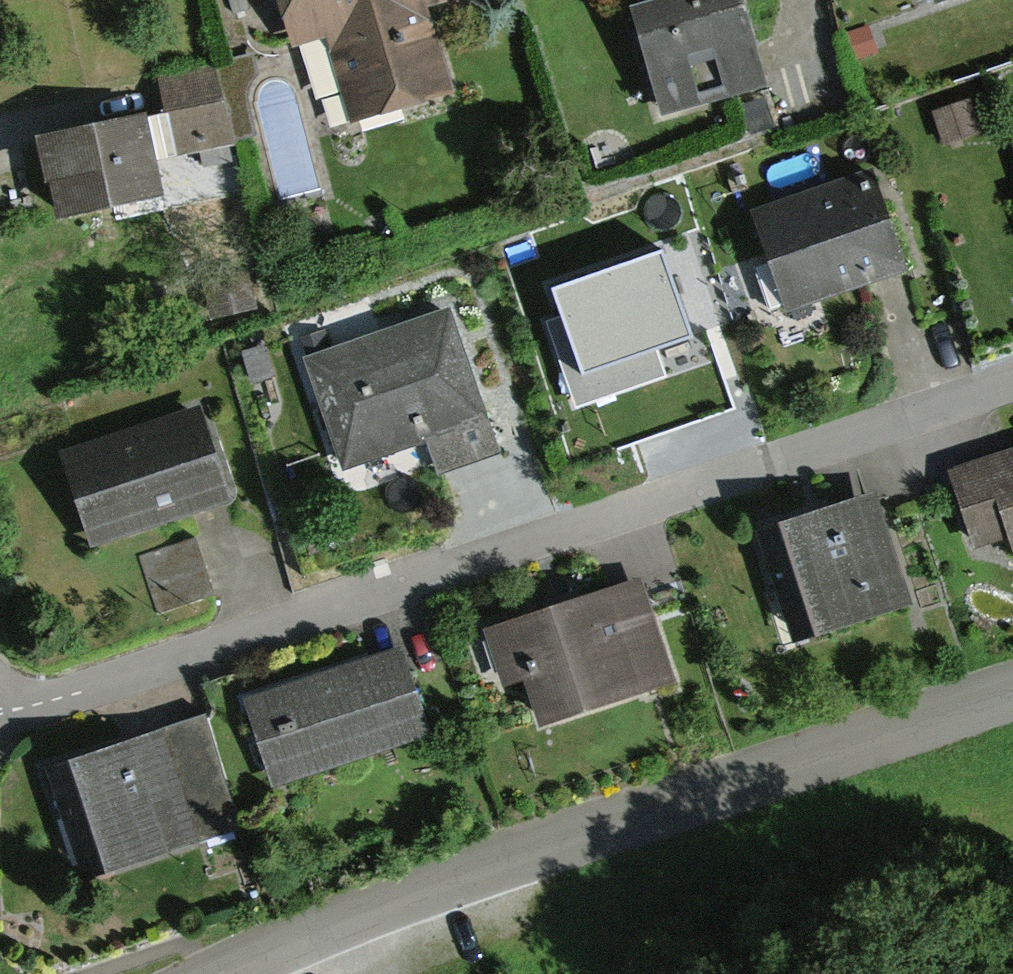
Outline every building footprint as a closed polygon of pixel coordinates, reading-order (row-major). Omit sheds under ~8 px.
[(326,141),(473,90),(442,0),(278,0),(326,141)] [(616,5),(651,116),(750,84),(723,0),(631,0),(616,5)] [(179,147),(263,136),(253,64),(170,75),(179,147)] [(140,123),(35,141),(48,213),(153,195),(140,123)] [(862,179),(746,216),(777,311),(892,274),(862,179)] [(660,254),(546,293),(576,381),(690,342),(660,254)] [(454,310),(296,359),(334,482),(492,433),(454,310)] [(204,413),(55,461),(85,552),(233,504),(204,413)] [(952,467),(982,572),(1012,563),(1012,450),(952,467)] [(863,499),(749,536),(785,645),(898,608),(863,499)] [(206,540),(146,555),(159,608),(219,594),(206,540)] [(634,589),(486,634),(516,732),(664,686),(634,589)] [(395,653),(240,709),(270,794),(426,738),(395,653)] [(206,726),(45,775),(79,886),(240,837),(206,726)]
